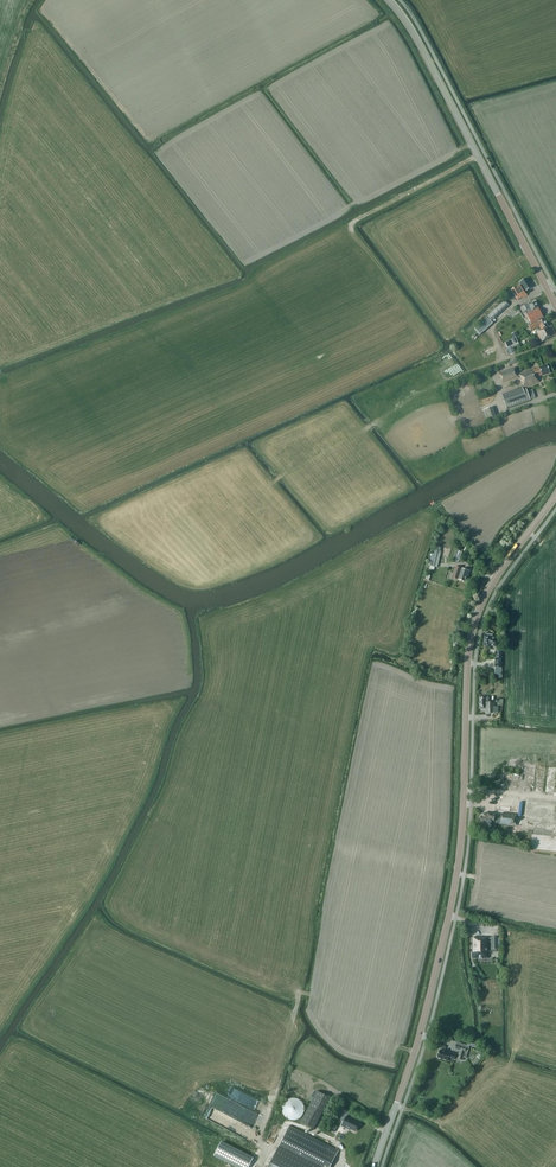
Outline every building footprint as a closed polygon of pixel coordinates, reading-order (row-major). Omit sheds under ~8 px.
[(523,298),(527,296),(525,292),(533,287),(527,278),(519,283),(520,285),(511,290),(517,300),(522,297),(523,298)] [(487,317),(486,316),(476,326),(481,332),(492,323),(491,322),(509,306),(505,301),(487,317)] [(525,311),(531,324),(543,318),(538,308),(538,307),(535,301),(529,304),(528,303),(524,306),(527,311),(525,311)] [(552,326),(548,327),(544,318),(528,326),(531,331),(536,329),(537,332),(537,333),(541,342),(555,335),(552,326)] [(519,345),(515,337),(505,343),(507,348),(510,355),(515,353),(513,348),(519,345)] [(534,369),(533,368),(519,373),(519,374),(518,375),(515,368),(499,373),(502,383),(520,376),(524,387),(539,382),(537,377),(542,375),(542,376),(550,373),(547,365),(534,369)] [(526,389),(523,390),(522,388),(502,395),(506,408),(530,400),(526,389)] [(482,411),(486,422),(496,418),(492,407),(482,411)] [(429,566),(437,567),(441,552),(440,551),(434,550),(433,550),(429,566)] [(456,550),(452,560),(458,563),(463,552),(456,550)] [(468,576),(469,572),(455,567),(453,574),(454,574),(453,577),(459,579),(458,580),(465,582),(467,576),(468,576)] [(490,646),(497,647),(498,642),(494,641),(494,638),(493,637),(493,634),(485,633),(485,636),(484,636),(482,645),(489,646),(490,646)] [(494,702),(489,702),(489,697),(485,697),(485,696),(479,697),(479,709),(485,709),(486,713),(498,713),(498,707),(494,707),(494,702)] [(500,788),(518,790),(519,775),(501,773),(500,788)] [(555,825),(555,821),(555,820),(555,802),(524,799),(521,818),(516,817),(518,797),(496,794),(494,811),(501,812),(501,818),(497,817),(497,816),(494,815),(483,814),(482,817),(481,817),(480,828),(492,829),(493,823),(506,824),(506,830),(527,833),(528,830),(555,833),(555,825)] [(491,949),(498,949),(498,937),(472,938),(472,959),(489,959),(489,940),(491,940),(491,949)] [(459,1051),(457,1058),(463,1060),(464,1057),(466,1058),(470,1046),(477,1048),(478,1045),(468,1042),(467,1043),(457,1040),(456,1044),(455,1049),(459,1051)] [(456,1054),(450,1052),(450,1053),(440,1050),(437,1057),(448,1061),(448,1058),(454,1060),(456,1054)] [(318,1091),(302,1122),(315,1129),(331,1097),(318,1091)] [(283,1106),(283,1109),(283,1112),(285,1115),(287,1118),(290,1119),(293,1120),(296,1120),(299,1119),(302,1117),(304,1115),(305,1112),(306,1108),(305,1105),(304,1103),(302,1100),(300,1098),(297,1097),(294,1097),(291,1098),(288,1099),(286,1101),(284,1103),(283,1106)] [(340,1110),(344,1112),(340,1120),(344,1122),(342,1126),(349,1130),(350,1129),(355,1131),(360,1123),(347,1116),(350,1111),(342,1107),(340,1110)] [(338,1151),(289,1126),(268,1166),(330,1166),(338,1151)] [(253,1159),(221,1142),(214,1155),(238,1166),(248,1166),(253,1159)]
